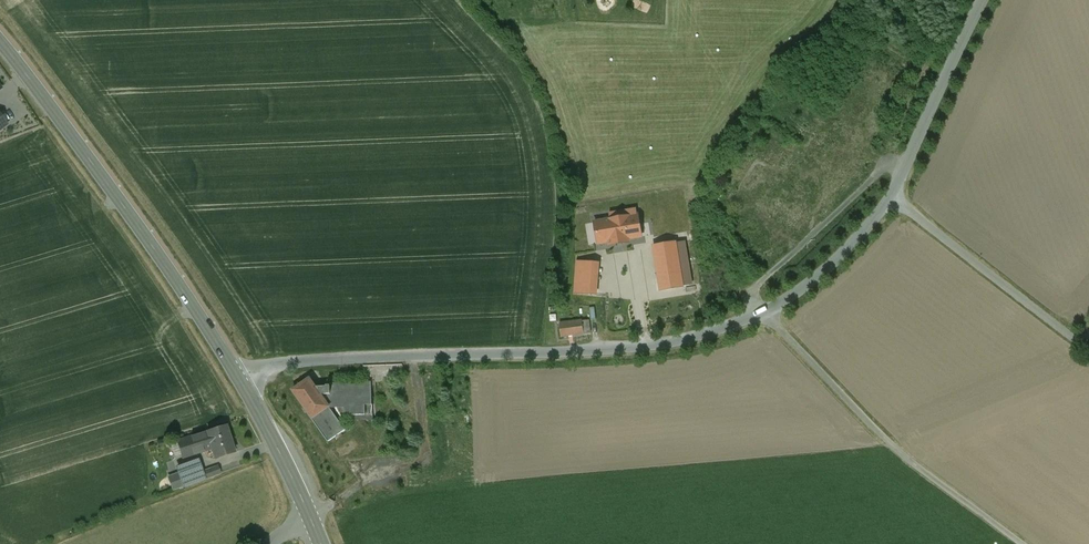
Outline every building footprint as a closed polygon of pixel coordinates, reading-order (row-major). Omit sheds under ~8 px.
[(639,214),(593,221),(597,246),(643,238),(639,214)] [(676,242),(652,246),(659,292),(684,288),(676,242)] [(600,264),(576,262),(574,295),(598,296),(600,264)] [(757,269),(753,262),(737,274),(742,280),(757,269)] [(589,320),(582,321),(584,334),(591,333),(589,320)] [(561,337),(584,334),(582,321),(560,323),(561,337)] [(337,379),(319,392),(330,407),(348,394),(337,379)] [(293,394),(312,420),(330,407),(319,392),(311,381),(293,394)] [(346,430),(330,407),(312,420),(328,442),(346,430)] [(226,426),(201,434),(206,448),(211,447),(216,459),(233,453),(226,426)] [(206,450),(206,448),(201,434),(178,442),(183,457),(206,450)] [(203,472),(200,465),(168,476),(173,490),(213,477),(210,470),(203,472)] [(178,495),(160,502),(163,511),(182,504),(178,495)]
